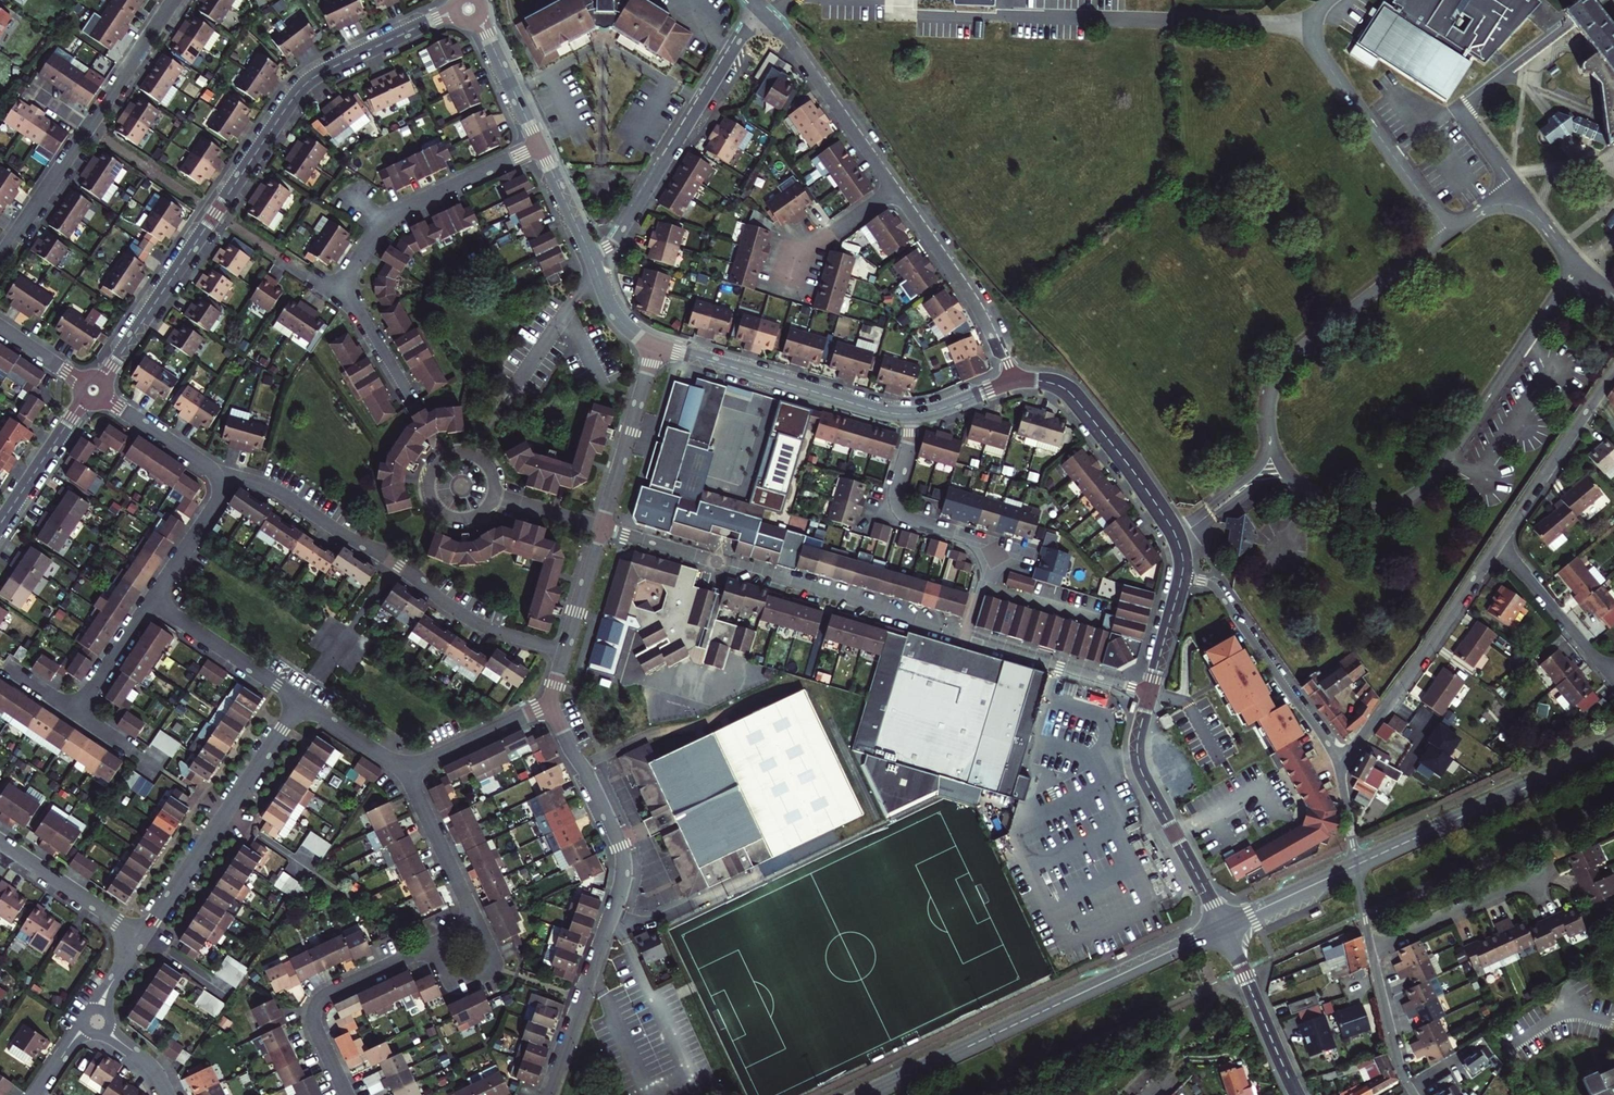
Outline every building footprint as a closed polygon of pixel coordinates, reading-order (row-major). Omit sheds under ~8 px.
[(133,16),(143,0),(115,0),(113,3),(133,16)] [(220,0),(203,0),(201,3),(203,4),(198,11),(218,24),(230,7),(220,0)] [(230,7),(237,11),(244,0),(220,0),(230,7)] [(335,0),(333,0),(317,7),(327,29),(335,26),(336,28),(339,26),(340,28),(347,25),(335,0)] [(357,17),(356,15),(364,11),(359,0),(335,0),(347,25),(355,21),(354,19),(357,17)] [(516,33),(542,78),(562,66),(557,57),(566,51),(567,52),(596,36),(611,36),(638,51),(638,50),(646,54),(645,55),(663,65),(664,63),(678,71),(696,40),(678,30),(680,26),(634,0),(573,0),(516,33)] [(1393,4),(1396,7),(1394,10),(1384,3),(1378,13),(1373,20),(1357,45),(1447,101),(1472,62),(1470,61),(1473,56),(1485,63),(1537,0),(1396,0),(1393,4)] [(1609,32),(1587,0),(1584,0),(1564,15),(1589,48),(1594,54),(1580,64),(1579,66),(1578,67),(1578,69),(1578,71),(1579,72),(1580,73),(1581,74),(1583,75),(1592,88),(1597,126),(1570,115),(1567,116),(1563,110),(1559,112),(1552,109),(1542,117),(1543,125),(1541,127),(1540,126),(1537,128),(1544,137),(1547,135),(1546,134),(1548,132),(1556,135),(1565,128),(1566,128),(1600,142),(1613,130),(1613,29),(1609,32)] [(113,3),(102,20),(125,35),(130,28),(126,26),(133,16),(113,3)] [(1373,20),(1378,13),(1373,10),(1369,17),(1373,20)] [(300,13),(284,26),(303,48),(309,43),(307,41),(310,39),(309,37),(315,32),(300,13)] [(9,19),(0,14),(0,33),(9,19)] [(125,35),(102,20),(95,15),(84,31),(91,36),(111,49),(117,39),(121,42),(125,35)] [(216,28),(198,16),(197,19),(195,17),(190,24),(187,23),(186,26),(183,25),(179,32),(202,48),(209,52),(220,35),(214,31),(216,28)] [(284,26),(279,19),(271,25),(276,33),(269,39),(284,57),(290,52),(292,54),(295,52),(296,53),(303,48),(284,26)] [(202,48),(179,32),(174,38),(176,40),(174,43),(177,44),(172,51),(191,64),(202,48)] [(427,50),(420,53),(429,73),(436,69),(463,57),(459,49),(457,51),(455,45),(452,46),(449,39),(427,49),(427,50)] [(55,85),(74,59),(75,57),(58,46),(39,74),(49,81),(55,85)] [(273,79),(275,76),(273,74),(278,67),(258,54),(247,71),(253,74),(271,87),(275,80),(273,79)] [(1551,54),(1540,63),(1544,67),(1555,59),(1551,54)] [(183,68),(163,55),(151,73),(171,86),(183,68)] [(68,100),(89,69),(74,59),(55,85),(64,91),(62,95),(68,100)] [(439,75),(448,94),(474,82),(471,75),(469,76),(466,70),(464,71),(461,65),(439,75)] [(788,76),(781,71),(781,73),(772,67),(755,94),(781,110),(793,89),(784,83),(788,76)] [(89,69),(68,100),(75,105),(78,101),(87,106),(105,80),(89,69)] [(247,71),(235,88),(255,101),(260,94),(262,96),(264,93),(266,94),(271,87),(253,74),(247,71)] [(383,77),(395,103),(397,108),(409,103),(406,98),(415,94),(405,72),(397,75),(397,73),(392,76),(390,73),(383,77)] [(171,86),(151,73),(140,90),(160,103),(160,102),(166,106),(177,90),(171,86)] [(395,103),(383,77),(375,80),(377,83),(372,85),(373,87),(366,91),(370,99),(372,104),(370,105),(374,113),(376,112),(395,103)] [(476,96),(478,95),(476,90),(478,89),(474,82),(448,94),(457,113),(479,104),(476,96)] [(337,98),(330,103),(348,126),(349,125),(354,132),(369,119),(364,113),(358,105),(361,102),(354,94),(351,96),(350,94),(343,100),(341,98),(338,100),(337,98)] [(246,121),(248,117),(246,116),(250,109),(230,96),(219,114),(243,129),(248,122),(246,121)] [(1542,117),(1552,109),(1547,107),(1539,98),(1534,102),(1541,112),(1542,117)] [(135,106),(133,104),(131,107),(129,106),(124,113),(148,129),(159,112),(140,99),(135,106)] [(22,133),(38,109),(31,105),(28,108),(17,101),(4,121),(22,133)] [(367,111),(361,102),(358,105),(364,113),(367,111)] [(801,131),(824,115),(819,109),(815,111),(809,102),(800,109),(797,105),(790,110),(792,114),(790,116),(801,131)] [(348,126),(330,103),(324,108),(325,110),(323,113),(324,115),(318,120),(321,125),(323,127),(321,129),(325,134),(328,132),(333,138),(328,143),(334,148),(353,133),(347,126),(348,126)] [(45,114),(38,109),(22,133),(38,144),(51,124),(42,118),(45,114)] [(461,120),(469,138),(495,126),(492,119),(490,120),(488,117),(486,118),(482,110),(461,120)] [(148,129),(124,113),(120,119),(122,121),(120,124),(122,125),(117,133),(137,145),(148,129)] [(243,129),(219,114),(208,130),(228,143),(232,137),(234,138),(237,134),(239,136),(243,129)] [(824,115),(801,131),(812,147),(815,144),(827,136),(831,133),(825,125),(829,122),(824,115)] [(801,131),(790,116),(785,120),(795,136),(801,131)] [(712,132),(736,147),(742,150),(751,134),(726,118),(720,128),(716,125),(712,132)] [(441,119),(434,123),(436,128),(443,125),(441,119)] [(51,124),(38,144),(33,150),(50,161),(68,135),(51,124)] [(495,126),(469,138),(478,157),(500,147),(496,139),(498,138),(497,135),(499,134),(495,126)] [(1565,128),(1556,135),(1561,137),(1569,148),(1575,143),(1567,133),(1565,128)] [(712,132),(708,139),(712,142),(707,151),(727,163),(736,147),(712,132)] [(292,151),(316,167),(327,149),(308,136),(303,143),(301,141),(299,144),(297,143),(292,151)] [(771,139),(767,136),(762,144),(766,147),(771,139)] [(827,136),(815,144),(817,147),(829,139),(827,136)] [(203,138),(192,155),(215,170),(220,164),(218,163),(220,160),(218,158),(222,151),(203,138)] [(386,189),(394,186),(397,192),(410,185),(408,179),(415,175),(418,182),(446,168),(443,162),(451,159),(450,156),(446,149),(443,142),(379,173),(386,189)] [(823,177),(830,172),(849,159),(837,143),(812,161),(823,177)] [(451,146),(446,149),(450,156),(455,154),(451,146)] [(289,158),(287,161),(289,163),(285,170),(304,183),(316,167),(292,151),(287,157),(289,158)] [(98,160),(96,159),(94,162),(92,160),(87,167),(111,183),(122,166),(103,153),(98,160)] [(690,153),(679,170),(699,183),(706,187),(716,170),(690,153)] [(205,178),(207,179),(209,177),(211,178),(215,170),(192,155),(180,172),(200,185),(205,178)] [(830,172),(841,188),(860,175),(849,159),(830,172)] [(14,199),(19,192),(14,189),(20,181),(1,167),(0,168),(0,190),(14,199)] [(111,183),(87,167),(83,173),(85,175),(83,178),(85,180),(80,186),(100,200),(100,198),(107,203),(117,187),(111,183)] [(807,176),(802,168),(796,172),(801,180),(807,176)] [(699,183),(679,170),(669,187),(689,200),(699,183)] [(510,216),(515,214),(535,255),(546,278),(550,288),(561,282),(557,273),(562,271),(559,264),(565,261),(551,232),(546,235),(539,220),(544,218),(538,204),(532,206),(525,192),(531,190),(524,175),(519,178),(515,171),(507,174),(498,178),(509,200),(504,202),(510,216)] [(841,188),(852,204),(871,191),(860,175),(841,188)] [(809,200),(800,188),(793,178),(778,188),(782,194),(801,221),(807,216),(803,209),(811,203),(809,200)] [(255,193),(278,209),(290,192),(270,179),(266,185),(264,184),(261,187),(259,186),(255,193)] [(803,186),(800,188),(809,200),(811,199),(803,186)] [(689,200),(669,187),(659,204),(679,216),(689,200)] [(5,203),(9,205),(14,199),(0,190),(0,211),(5,203)] [(59,209),(79,222),(91,204),(71,191),(59,209)] [(267,226),(278,209),(255,193),(250,199),(252,201),(250,204),(253,205),(248,213),(267,226)] [(801,221),(782,194),(767,205),(778,221),(780,225),(789,219),(794,226),(801,221)] [(178,216),(183,208),(163,195),(152,213),(175,228),(180,221),(178,220),(180,217),(178,216)] [(395,250),(389,246),(380,259),(386,263),(378,276),(378,279),(374,279),(374,295),(377,295),(378,299),(385,312),(387,310),(399,304),(393,295),(394,280),(399,272),(401,273),(414,254),(478,224),(470,207),(463,210),(460,205),(432,218),(434,224),(427,227),(424,222),(410,228),(413,234),(402,239),(395,250)] [(766,245),(772,223),(751,208),(740,246),(768,255),(771,246),(767,245),(766,245)] [(79,222),(59,209),(48,226),(67,239),(79,222)] [(886,211),(860,229),(871,245),(878,240),(901,224),(896,217),(892,220),(886,211)] [(175,228),(152,213),(140,230),(147,234),(143,239),(154,246),(157,241),(160,243),(165,236),(167,237),(169,234),(171,235),(175,228)] [(350,233),(324,215),(313,232),(319,236),(343,252),(347,246),(345,244),(347,241),(345,240),(350,233)] [(649,240),(677,248),(682,229),(659,222),(656,233),(651,231),(649,240)] [(901,224),(878,240),(888,256),(908,242),(902,233),(905,231),(901,224)] [(51,265),(54,267),(61,272),(73,254),(66,249),(47,236),(42,243),(40,241),(37,246),(35,244),(31,251),(51,265)] [(332,260),(334,261),(336,258),(338,259),(343,252),(319,236),(307,253),(327,267),(332,260)] [(143,239),(141,243),(138,247),(148,254),(154,246),(143,239)] [(671,266),(677,248),(649,240),(647,247),(652,249),(648,259),(671,266)] [(843,242),(840,248),(857,254),(860,247),(843,242)] [(114,269),(138,285),(143,278),(141,277),(143,274),(141,272),(145,266),(142,264),(148,254),(138,247),(133,243),(126,253),(125,252),(114,269)] [(226,249),(231,253),(234,248),(229,245),(226,249)] [(768,255),(740,246),(735,264),(758,271),(761,262),(762,262),(766,263),(768,255)] [(234,248),(231,253),(226,249),(224,252),(222,251),(219,255),(217,253),(213,260),(236,277),(249,258),(234,248)] [(831,251),(825,270),(848,277),(854,258),(839,254),(831,251)] [(906,280),(929,264),(924,257),(920,260),(914,251),(911,253),(897,263),(895,265),(906,280)] [(895,262),(897,263),(911,253),(909,252),(895,262)] [(735,264),(729,283),(745,288),(752,290),(758,271),(735,264)] [(934,270),(929,264),(906,280),(899,285),(910,300),(933,285),(936,282),(930,273),(934,270)] [(652,267),(651,271),(668,276),(669,273),(652,267)] [(138,285),(114,269),(103,286),(101,290),(111,297),(113,293),(123,300),(127,293),(129,294),(131,291),(133,293),(138,285)] [(635,286),(663,295),(668,276),(651,271),(646,269),(642,280),(638,278),(635,286)] [(848,277),(825,270),(819,290),(842,296),(848,277)] [(195,286),(219,302),(231,283),(212,271),(207,277),(205,276),(202,280),(200,279),(195,286)] [(36,287),(19,276),(6,296),(13,300),(12,303),(15,305),(13,307),(20,311),(36,287)] [(257,290),(249,301),(267,313),(281,294),(274,289),(275,288),(270,284),(272,282),(266,277),(257,290)] [(656,316),(663,295),(635,286),(633,294),(638,295),(634,309),(638,310),(654,315),(656,316)] [(53,299),(36,287),(20,311),(27,316),(29,314),(32,316),(33,314),(40,318),(53,299)] [(814,309),(816,309),(837,315),(842,296),(819,290),(814,309)] [(934,320),(957,304),(952,297),(948,299),(942,291),(923,305),(934,320)] [(184,316),(208,332),(220,314),(215,311),(218,308),(206,300),(204,303),(200,300),(195,307),(194,306),(190,310),(189,309),(184,316)] [(302,305),(298,303),(297,305),(290,301),(277,320),(278,320),(294,331),(310,308),(303,303),(302,305)] [(705,338),(714,307),(696,302),(689,325),(699,328),(697,336),(705,338)] [(415,330),(399,304),(387,310),(385,312),(380,314),(389,328),(392,334),(394,338),(392,339),(412,372),(414,371),(421,381),(429,395),(447,383),(431,357),(435,355),(428,343),(419,328),(415,330)] [(957,304),(934,320),(945,335),(951,331),(956,337),(971,331),(964,322),(958,313),(962,310),(957,304)] [(725,336),(726,333),(731,316),(732,313),(714,307),(705,338),(713,341),(715,333),(725,336)] [(85,320),(67,308),(54,328),(61,333),(60,335),(63,337),(62,339),(69,344),(85,320)] [(310,308),(294,331),(311,343),(324,323),(317,318),(318,316),(315,314),(316,312),(310,308)] [(92,309),(85,320),(69,344),(75,348),(77,346),(80,348),(81,346),(88,351),(96,340),(101,333),(101,331),(93,326),(101,314),(92,309)] [(751,352),(761,321),(743,316),(736,339),(746,342),(744,350),(751,352)] [(278,320),(274,327),(289,338),(294,331),(278,320)] [(779,326),(761,321),(751,352),(759,355),(762,347),(775,351),(778,341),(775,340),(779,329),(779,326)] [(167,341),(191,356),(203,339),(183,325),(179,332),(177,331),(174,335),(172,334),(167,341)] [(872,329),(863,326),(861,333),(870,335),(872,329)] [(392,334),(389,328),(386,330),(392,339),(394,338),(392,334)] [(799,366),(808,335),(790,330),(783,353),(793,356),(791,364),(799,366)] [(101,333),(96,340),(102,344),(107,337),(101,333)] [(396,414),(388,401),(384,395),(382,391),(385,389),(365,355),(362,357),(360,354),(356,347),(348,334),(329,345),(345,372),(342,374),(358,400),(361,398),(377,425),(396,414)] [(826,340),(808,335),(799,366),(807,369),(809,361),(819,364),(826,340)] [(949,346),(956,364),(982,353),(979,345),(975,347),(971,337),(949,346)] [(858,340),(855,349),(846,380),(853,382),(856,375),(866,378),(875,345),(858,340)] [(846,380),(855,349),(837,344),(830,367),(840,370),(838,378),(846,380)] [(359,345),(356,347),(360,354),(362,357),(365,355),(359,345)] [(0,352),(0,371),(7,376),(10,371),(19,358),(3,347),(0,352)] [(963,382),(985,372),(981,362),(985,361),(982,353),(956,364),(963,382)] [(161,369),(144,357),(131,376),(138,381),(136,383),(139,385),(138,386),(145,392),(154,379),(161,369)] [(901,363),(883,357),(876,381),(887,384),(885,392),(892,394),(901,363)] [(44,375),(19,358),(10,371),(26,382),(35,388),(44,375)] [(920,368),(901,363),(892,394),(900,396),(902,389),(913,392),(920,368)] [(178,380),(161,369),(154,379),(145,392),(152,396),(153,394),(156,396),(157,394),(165,399),(178,380)] [(414,371),(412,372),(418,383),(421,381),(414,371)] [(649,489),(672,495),(674,488),(678,489),(679,484),(676,483),(687,445),(708,451),(727,388),(686,376),(684,384),(675,382),(658,437),(665,439),(663,444),(657,442),(646,478),(652,480),(649,489)] [(26,402),(18,414),(32,423),(45,405),(35,398),(40,391),(35,388),(26,382),(17,396),(26,402)] [(181,411),(179,413),(182,415),(181,417),(187,422),(201,402),(204,398),(187,386),(173,406),(181,411)] [(391,399),(385,389),(382,391),(384,395),(388,401),(391,399)] [(201,402),(187,422),(195,426),(196,424),(199,426),(201,424),(207,429),(221,409),(204,398),(201,402)] [(390,457),(387,456),(387,457),(385,465),(379,464),(377,480),(383,481),(381,490),(384,491),(387,498),(384,499),(388,514),(412,507),(408,492),(405,493),(403,484),(399,483),(401,471),(404,465),(408,460),(414,464),(423,450),(417,446),(421,440),(423,437),(430,434),(436,430),(438,432),(447,431),(447,434),(463,432),(460,408),(445,409),(445,412),(437,413),(436,410),(428,415),(425,410),(419,400),(413,403),(405,408),(411,418),(414,423),(406,428),(408,431),(403,437),(401,436),(392,449),(394,451),(390,457)] [(552,464),(545,463),(539,461),(540,457),(532,454),(526,442),(505,454),(513,468),(514,467),(518,473),(529,477),(526,487),(556,495),(559,485),(570,489),(572,488),(573,489),(586,482),(585,480),(587,479),(595,453),(601,455),(606,440),(603,439),(606,432),(611,434),(610,438),(613,440),(616,432),(606,429),(608,425),(610,426),(614,411),(593,405),(591,411),(589,411),(576,454),(572,466),(560,463),(559,467),(552,464)] [(1038,441),(1046,413),(1025,407),(1017,435),(1028,438),(1026,444),(1036,447),(1038,441)] [(821,413),(812,410),(808,422),(818,425),(821,413)] [(818,425),(814,436),(834,442),(841,419),(821,413),(818,425)] [(1038,441),(1036,447),(1057,454),(1065,424),(1052,421),(1054,415),(1046,413),(1038,441)] [(18,414),(14,420),(27,430),(32,423),(18,414)] [(231,440),(230,442),(233,443),(233,446),(241,448),(249,421),(229,415),(222,438),(231,440)] [(973,416),(967,438),(985,443),(994,417),(985,415),(984,419),(974,416),(973,416)] [(973,416),(969,418),(961,444),(965,445),(967,438),(973,416)] [(985,443),(983,451),(1001,457),(1010,427),(1000,424),(1001,419),(994,417),(985,443)] [(10,418),(0,433),(0,435),(17,446),(23,437),(29,441),(34,434),(27,430),(14,420),(10,418)] [(857,424),(841,419),(834,442),(853,448),(860,425),(857,424)] [(249,421),(241,448),(248,450),(249,448),(253,449),(253,447),(261,449),(268,426),(249,421)] [(879,430),(860,425),(853,448),(872,453),(879,430)] [(108,426),(98,440),(109,447),(124,457),(133,444),(108,426)] [(438,432),(436,430),(430,434),(423,437),(421,440),(424,443),(428,438),(431,436),(438,432)] [(872,453),(891,459),(898,436),(879,430),(872,453)] [(918,455),(936,461),(944,433),(936,431),(935,436),(925,433),(918,455)] [(944,433),(936,461),(954,466),(955,463),(957,456),(961,444),(951,441),(952,436),(944,433)] [(12,466),(16,459),(10,455),(17,446),(0,435),(0,458),(12,466)] [(68,457),(82,466),(95,448),(104,454),(109,447),(98,440),(95,438),(90,445),(81,439),(68,457)] [(132,461),(141,467),(153,449),(137,438),(133,444),(124,457),(123,459),(130,464),(132,461)] [(424,443),(421,440),(417,446),(423,450),(427,453),(431,448),(424,443)] [(1602,474),(1613,464),(1613,448),(1607,440),(1588,456),(1602,474)] [(702,491),(713,453),(708,451),(687,445),(676,483),(679,484),(678,489),(674,488),(672,495),(699,503),(702,491)] [(1058,462),(1061,466),(1079,451),(1077,447),(1058,462)] [(155,481),(170,459),(153,449),(141,467),(150,473),(148,476),(155,481)] [(549,449),(547,458),(545,463),(552,464),(553,460),(556,452),(549,449)] [(1061,466),(1073,480),(1095,462),(1090,456),(1086,459),(1079,451),(1061,466)] [(82,466),(68,457),(64,464),(70,468),(65,477),(85,491),(96,476),(82,466)] [(1,469),(7,473),(12,466),(0,458),(0,471),(1,469)] [(173,489),(182,476),(186,470),(170,459),(155,481),(162,485),(164,483),(173,489)] [(418,467),(414,464),(408,460),(404,465),(407,468),(414,472),(418,467)] [(1085,495),(1103,480),(1097,472),(1100,469),(1095,462),(1073,480),(1085,495)] [(407,468),(404,465),(401,471),(399,483),(403,484),(404,472),(407,468)] [(201,489),(182,476),(173,489),(168,497),(180,504),(194,513),(198,506),(192,502),(201,489)] [(1586,476),(1560,499),(1560,500),(1575,517),(1601,494),(1586,476)] [(841,478),(835,499),(863,508),(865,500),(860,498),(864,485),(841,478)] [(1110,489),(1103,480),(1085,495),(1097,510),(1119,492),(1114,486),(1110,489)] [(760,522),(764,509),(702,491),(699,503),(672,495),(649,489),(641,486),(632,516),(637,524),(705,544),(709,533),(738,542),(735,553),(776,565),(777,563),(786,531),(784,530),(785,526),(779,524),(778,528),(760,522)] [(64,499),(58,508),(78,522),(89,506),(62,488),(57,494),(64,499)] [(245,516),(254,502),(247,498),(247,494),(239,489),(228,505),(245,516)] [(958,522),(966,494),(948,489),(944,503),(941,511),(952,515),(950,519),(958,522)] [(1119,492),(1097,510),(1109,524),(1121,514),(1127,510),(1120,501),(1124,499),(1119,492)] [(255,500),(247,494),(247,498),(254,502),(255,500)] [(977,522),(984,499),(966,494),(958,522),(966,524),(967,519),(977,522)] [(863,508),(835,499),(829,520),(852,527),(855,514),(860,515),(863,508)] [(1003,505),(984,499),(977,522),(988,525),(986,530),(994,532),(1003,505)] [(1546,546),(1577,520),(1575,517),(1560,500),(1554,505),(1556,509),(1532,529),(1546,546)] [(254,502),(245,516),(262,527),(271,513),(272,511),(265,506),(261,507),(254,502)] [(1055,503),(1049,508),(1054,515),(1060,510),(1055,503)] [(180,504),(176,511),(189,520),(192,515),(194,513),(180,504)] [(1014,533),(1021,510),(1003,505),(994,532),(1002,535),(1004,530),(1014,533)] [(78,522),(58,508),(52,517),(45,513),(40,520),(68,538),(78,522)] [(1031,513),(1021,510),(1014,533),(1032,538),(1040,511),(1032,509),(1031,513)] [(167,523),(172,517),(166,513),(162,520),(167,523)] [(260,530),(276,541),(286,527),(279,522),(278,518),(271,513),(262,527),(260,530)] [(1109,524),(1103,529),(1116,545),(1134,530),(1121,514),(1109,524)] [(1234,532),(1231,545),(1240,557),(1253,547),(1253,542),(1254,534),(1255,527),(1246,516),(1239,521),(1234,520),(1231,522),(1228,526),(1230,530),(1234,532)] [(159,536),(172,545),(185,526),(172,517),(167,523),(159,536)] [(287,525),(278,518),(279,522),(286,527),(287,525)] [(68,538),(40,520),(36,526),(43,531),(37,540),(57,553),(68,538)] [(159,536),(167,523),(162,520),(154,532),(155,532),(159,536)] [(532,556),(531,560),(543,564),(536,588),(527,619),(529,620),(527,626),(548,632),(553,618),(550,617),(551,613),(561,616),(563,607),(559,607),(558,611),(552,610),(555,603),(557,603),(561,589),(555,587),(563,560),(562,559),(564,558),(556,544),(555,544),(554,543),(543,540),(545,530),(516,521),(513,530),(501,527),(495,531),(494,529),(480,537),(480,538),(473,542),(465,543),(465,537),(470,537),(470,533),(461,533),(462,543),(457,543),(450,541),(450,539),(436,533),(427,556),(441,561),(442,559),(449,561),(449,564),(459,564),(459,566),(475,565),(475,563),(484,562),(484,559),(490,556),(491,558),(503,552),(511,554),(512,550),(519,552),(526,554),(532,556)] [(878,540),(883,525),(874,522),(870,538),(878,540)] [(878,540),(883,542),(886,543),(891,527),(883,525),(878,540)] [(276,541),(293,552),(303,535),(296,530),(293,531),(286,527),(276,541)] [(1134,530),(1116,545),(1128,560),(1146,545),(1134,530)] [(777,563),(795,569),(803,541),(805,536),(786,531),(777,563)] [(905,548),(910,533),(902,531),(897,546),(905,548)] [(172,545),(159,536),(155,532),(149,541),(144,537),(139,545),(162,561),(172,545)] [(1045,532),(1041,547),(1053,550),(1058,536),(1045,532)] [(918,535),(910,533),(905,548),(913,551),(918,535)] [(309,563),(319,548),(312,544),(311,540),(303,535),(293,552),(309,563)] [(938,541),(930,539),(926,555),(934,557),(938,541)] [(320,546),(311,540),(312,544),(319,548),(320,546)] [(795,569),(813,574),(820,551),(811,548),(813,544),(803,541),(795,569)] [(938,541),(934,557),(942,559),(946,544),(938,541)] [(139,556),(133,565),(151,577),(162,561),(139,545),(134,552),(139,556)] [(1159,561),(1146,545),(1128,560),(1141,576),(1152,566),(1159,561)] [(1041,547),(1039,555),(1043,557),(1040,570),(1035,568),(1032,579),(1037,580),(1059,587),(1062,577),(1069,555),(1053,550),(1041,547)] [(18,553),(14,559),(41,577),(52,561),(31,548),(25,557),(18,553)] [(319,548),(309,563),(326,574),(332,564),(337,558),(329,552),(325,553),(319,548)] [(332,564),(348,575),(358,561),(351,557),(350,553),(343,548),(337,558),(332,564)] [(820,551),(813,574),(831,579),(839,552),(830,549),(829,553),(820,551)] [(956,561),(965,563),(967,555),(951,550),(949,558),(956,561)] [(519,552),(518,556),(515,565),(522,567),(524,558),(526,554),(519,552)] [(634,656),(645,675),(665,663),(668,668),(689,656),(686,652),(677,636),(682,623),(710,631),(705,650),(701,663),(723,670),(729,649),(749,654),(756,632),(715,620),(719,606),(722,596),(717,594),(719,590),(712,588),(711,592),(693,587),(698,570),(634,552),(630,563),(619,559),(603,614),(625,621),(627,615),(635,617),(641,628),(636,630),(646,649),(634,656)] [(839,552),(831,579),(845,583),(849,585),(856,561),(847,558),(849,554),(839,552)] [(359,559),(350,553),(351,557),(358,561),(359,559)] [(859,553),(856,561),(849,585),(864,589),(871,565),(873,557),(859,553)] [(1574,558),(1557,573),(1575,595),(1572,597),(1578,604),(1599,587),(1598,586),(1603,581),(1592,567),(1586,572),(1574,558)] [(30,593),(41,577),(14,559),(9,566),(16,570),(10,580),(30,593)] [(864,589),(877,593),(884,570),(884,569),(886,563),(873,560),(872,566),(871,565),(864,589)] [(364,566),(358,561),(348,575),(365,586),(376,570),(368,565),(364,566)] [(954,569),(960,571),(970,574),(972,565),(965,563),(956,561),(954,569)] [(117,577),(140,592),(146,584),(151,577),(133,565),(128,573),(122,569),(117,577)] [(891,597),(898,574),(884,570),(877,593),(891,597)] [(1008,571),(1004,584),(1033,593),(1037,580),(1032,579),(1008,571)] [(912,578),(898,574),(891,597),(905,601),(912,578)] [(118,588),(112,596),(130,609),(140,592),(117,577),(112,584),(118,588)] [(912,578),(905,601),(915,604),(920,605),(927,582),(912,578)] [(739,612),(740,610),(761,616),(768,592),(727,579),(722,596),(719,606),(739,612)] [(30,593),(10,580),(3,589),(0,587),(0,597),(19,610),(30,593)] [(1101,630),(1110,633),(1115,617),(1124,585),(1106,580),(1100,599),(1097,611),(1106,613),(1101,630)] [(940,586),(954,590),(956,585),(942,581),(940,586)] [(920,605),(934,609),(940,586),(927,582),(920,605)] [(396,584),(380,608),(396,619),(402,611),(411,597),(404,593),(403,589),(396,584)] [(1124,585),(1115,617),(1146,626),(1146,625),(1144,624),(1148,610),(1150,611),(1150,609),(1149,608),(1153,595),(1154,596),(1154,594),(1128,586),(1124,585)] [(934,609),(947,614),(954,590),(940,586),(934,609)] [(1496,593),(1499,595),(1487,612),(1506,626),(1523,601),(1501,586),(1496,593)] [(1578,604),(1584,612),(1589,607),(1599,619),(1600,618),(1609,629),(1613,624),(1613,603),(1600,586),(1599,587),(1578,604)] [(412,595),(403,589),(404,593),(411,597),(412,595)] [(954,590),(947,614),(962,618),(968,597),(969,594),(954,590)] [(761,616),(760,620),(816,637),(822,613),(816,612),(818,606),(792,599),(790,604),(780,601),(781,595),(768,592),(761,616)] [(101,602),(96,609),(119,625),(130,609),(112,596),(106,606),(101,602)] [(999,601),(984,596),(975,627),(976,627),(976,625),(990,630),(990,632),(991,632),(1000,601),(999,601)] [(418,602),(411,597),(402,611),(418,622),(422,615),(429,606),(421,601),(418,602)] [(1005,636),(1007,637),(1016,605),(1000,601),(991,632),(992,632),(993,630),(1006,634),(1005,636)] [(1016,605),(1007,637),(1008,635),(1021,639),(1021,641),(1022,641),(1031,610),(1016,605)] [(119,625),(96,609),(91,617),(96,621),(91,629),(108,641),(112,635),(119,625)] [(1031,610),(1022,641),(1023,642),(1024,639),(1037,644),(1036,645),(1038,646),(1047,614),(1031,610)] [(863,625),(865,620),(843,614),(839,612),(837,618),(831,616),(824,639),(880,655),(888,627),(875,623),(874,628),(863,625)] [(1052,650),(1054,650),(1063,619),(1047,614),(1038,646),(1039,646),(1039,644),(1053,648),(1052,650)] [(418,622),(412,631),(421,637),(417,643),(425,648),(428,643),(438,629),(431,624),(431,621),(422,615),(418,622)] [(1110,633),(1141,642),(1141,641),(1139,640),(1143,626),(1145,627),(1146,626),(1115,617),(1110,633)] [(1063,619),(1054,650),(1055,651),(1055,649),(1069,653),(1068,655),(1069,655),(1079,624),(1063,619)] [(1472,668),(1495,634),(1478,622),(1454,656),(1472,668)] [(152,623),(141,639),(160,652),(166,643),(169,645),(173,638),(152,623)] [(677,636),(686,652),(694,647),(705,650),(710,631),(682,623),(677,636)] [(1084,659),(1085,660),(1094,628),(1088,626),(1079,624),(1069,655),(1070,656),(1071,653),(1084,657),(1084,659)] [(1003,661),(908,633),(888,627),(880,655),(872,682),(867,698),(863,711),(852,751),(865,778),(885,820),(937,796),(976,807),(992,841),(1008,834),(1019,798),(1023,800),(1030,777),(1017,773),(1039,700),(1047,674),(1003,661)] [(1099,664),(1101,664),(1110,633),(1101,630),(1094,628),(1085,660),(1086,660),(1087,658),(1100,662),(1099,664)] [(108,641),(91,629),(85,637),(79,634),(74,641),(84,647),(98,657),(108,641)] [(445,634),(438,629),(428,643),(445,654),(456,638),(448,632),(445,634)] [(412,631),(408,637),(417,643),(421,637),(412,631)] [(1137,658),(1141,642),(1110,633),(1101,664),(1117,669),(1129,663),(1137,658)] [(1234,637),(1206,652),(1214,667),(1210,669),(1235,715),(1240,712),(1248,727),(1258,720),(1276,752),(1297,740),(1303,736),(1285,705),(1275,710),(1268,696),(1270,695),(1244,650),(1242,650),(1234,637)] [(463,643),(456,638),(445,654),(462,665),(467,657),(471,651),(464,646),(463,643)] [(160,652),(141,639),(130,655),(152,670),(156,664),(153,662),(160,652)] [(473,649),(463,643),(464,646),(471,651),(473,649)] [(14,657),(22,663),(29,652),(20,647),(14,657)] [(98,657),(84,647),(73,664),(66,673),(80,682),(98,657)] [(488,661),(485,666),(502,677),(511,663),(504,658),(503,655),(496,650),(489,660),(488,661)] [(1538,665),(1556,685),(1577,667),(1570,660),(1567,663),(1556,650),(1538,665)] [(478,656),(471,651),(467,657),(462,665),(478,676),(485,666),(488,661),(489,660),(482,655),(478,656)] [(152,670),(130,655),(119,671),(122,673),(135,682),(138,684),(144,675),(147,677),(152,670)] [(512,661),(503,655),(504,658),(511,663),(512,661)] [(41,656),(32,669),(50,682),(57,672),(64,677),(66,673),(73,664),(65,659),(59,668),(41,656)] [(1304,686),(1302,688),(1305,692),(1309,698),(1314,701),(1344,741),(1366,719),(1379,701),(1370,689),(1359,701),(1363,706),(1347,725),(1329,701),(1362,677),(1350,658),(1322,678),(1320,675),(1314,675),(1306,681),(1304,686)] [(205,678),(214,665),(207,660),(198,673),(205,678)] [(518,667),(511,663),(502,677),(517,687),(528,671),(520,666),(518,667)] [(212,682),(220,669),(214,665),(205,678),(212,682)] [(1577,667),(1556,685),(1555,686),(1573,707),(1577,703),(1583,712),(1598,699),(1579,677),(1582,674),(1577,667)] [(212,682),(219,687),(228,674),(220,669),(212,682)] [(1421,702),(1441,716),(1453,698),(1464,682),(1445,669),(1421,702)] [(118,708),(124,699),(135,682),(122,673),(105,699),(118,708)] [(0,681),(0,703),(10,688),(0,681)] [(227,696),(235,701),(253,714),(262,700),(236,682),(227,696)] [(0,703),(0,720),(8,725),(26,699),(10,688),(0,703)] [(863,814),(806,694),(799,692),(766,707),(729,725),(726,734),(714,732),(655,760),(647,742),(622,755),(623,757),(617,759),(623,771),(628,769),(651,816),(652,819),(646,822),(650,831),(656,829),(658,832),(680,879),(675,882),(682,896),(685,894),(707,884),(708,887),(758,864),(833,829),(863,814)] [(1598,702),(1603,708),(1607,704),(1602,698),(1598,702)] [(35,704),(26,699),(8,725),(24,736),(44,707),(36,702),(35,704)] [(116,726),(134,738),(143,725),(125,712),(131,704),(124,699),(118,708),(115,712),(122,717),(116,726)] [(253,714),(235,701),(226,715),(244,728),(253,714)] [(51,712),(44,707),(24,736),(40,746),(58,720),(50,714),(51,712)] [(1164,730),(1173,725),(1167,714),(1158,719),(1164,730)] [(244,728),(226,715),(216,728),(235,741),(244,728)] [(1376,732),(1375,734),(1386,742),(1394,731),(1400,735),(1407,724),(1394,715),(1387,725),(1383,722),(1376,732)] [(1477,741),(1444,718),(1436,729),(1446,736),(1439,746),(1459,761),(1467,750),(1469,752),(1477,741)] [(67,726),(58,720),(40,746),(56,757),(61,750),(76,728),(69,724),(67,726)] [(226,755),(235,741),(216,728),(207,722),(198,736),(207,742),(226,755)] [(1411,742),(1412,743),(1419,733),(1407,724),(1400,735),(1411,742)] [(717,730),(714,732),(726,734),(729,725),(717,730)] [(83,733),(76,728),(61,750),(77,761),(90,742),(81,736),(83,733)] [(1172,729),(1165,733),(1174,747),(1180,743),(1172,729)] [(167,735),(160,730),(150,744),(158,748),(167,735)] [(501,742),(510,761),(528,753),(534,753),(541,750),(536,740),(534,735),(527,738),(523,731),(501,742)] [(563,764),(548,734),(536,740),(541,750),(534,753),(539,765),(544,763),(548,771),(559,766),(563,764)] [(158,748),(164,753),(174,739),(167,735),(158,748)] [(198,736),(189,749),(198,756),(216,768),(226,755),(207,742),(198,736)] [(317,736),(307,750),(325,762),(335,748),(317,736)] [(172,758),(181,745),(174,739),(164,753),(172,758)] [(1304,752),(1297,740),(1276,752),(1269,756),(1276,768),(1278,770),(1284,767),(1298,792),(1306,807),(1302,824),(1252,852),(1248,844),(1233,853),(1229,847),(1220,852),(1223,858),(1222,858),(1233,880),(1243,875),(1248,885),(1281,869),(1294,864),(1318,852),(1321,842),(1326,843),(1329,831),(1335,833),(1340,816),(1334,814),(1337,802),(1332,801),(1327,791),(1332,788),(1329,783),(1323,786),(1322,783),(1310,763),(1309,760),(1315,757),(1311,751),(1305,755),(1304,752)] [(1477,741),(1469,752),(1479,758),(1487,748),(1485,747),(1477,741)] [(91,775),(106,752),(90,742),(77,761),(86,767),(84,770),(91,775)] [(501,742),(483,750),(495,775),(503,772),(500,766),(510,761),(501,742)] [(1424,751),(1412,743),(1411,742),(1403,754),(1416,763),(1424,751)] [(1459,761),(1439,746),(1431,757),(1423,768),(1444,783),(1459,761)] [(1389,759),(1366,747),(1365,749),(1363,753),(1385,765),(1389,759)] [(325,762),(307,750),(298,764),(316,776),(325,762)] [(495,775),(483,750),(465,758),(475,778),(484,773),(486,779),(495,775)] [(1416,763),(1423,768),(1431,757),(1424,751),(1416,763)] [(106,752),(91,775),(99,779),(100,777),(109,782),(122,763),(106,752)] [(1385,765),(1363,753),(1350,776),(1357,779),(1352,788),(1359,791),(1354,800),(1367,806),(1384,774),(1403,784),(1407,777),(1385,765)] [(216,768),(198,756),(190,768),(179,761),(178,762),(182,776),(184,778),(197,786),(202,779),(207,782),(216,768)] [(351,770),(359,775),(368,762),(361,757),(351,770)] [(447,776),(439,780),(441,785),(446,795),(454,791),(449,782),(458,777),(462,786),(476,780),(475,778),(465,758),(459,762),(443,769),(447,776)] [(27,764),(18,759),(15,764),(24,770),(27,764)] [(359,775),(366,780),(375,767),(368,762),(359,775)] [(316,776),(298,764),(289,778),(307,790),(316,776)] [(548,771),(535,777),(543,794),(560,786),(564,784),(559,775),(563,773),(559,766),(548,771)] [(373,785),(374,783),(382,771),(375,767),(366,780),(373,785)] [(130,789),(139,775),(132,771),(123,784),(130,789)] [(526,773),(517,777),(520,784),(529,780),(526,773)] [(137,793),(146,780),(139,775),(130,789),(137,793)] [(1381,784),(1391,789),(1395,781),(1385,776),(1381,784)] [(289,778),(280,791),(304,808),(313,794),(307,790),(289,778)] [(137,793),(144,799),(154,785),(146,780),(137,793)] [(59,786),(53,782),(49,788),(55,792),(56,791),(59,786)] [(24,795),(8,784),(0,796),(0,810),(2,812),(0,815),(0,820),(5,823),(24,795)] [(451,806),(446,795),(441,785),(428,791),(430,794),(442,820),(449,817),(457,813),(453,806),(451,806)] [(66,790),(59,786),(56,791),(62,796),(66,790)] [(560,786),(543,794),(530,800),(538,818),(544,815),(565,805),(561,796),(564,794),(560,786)] [(161,810),(180,822),(189,808),(184,805),(189,798),(176,789),(161,810)] [(304,808),(280,791),(271,805),(295,822),(304,808)] [(40,806),(24,795),(5,823),(12,829),(17,822),(26,828),(40,806)] [(394,810),(390,802),(367,814),(375,831),(396,821),(391,811),(394,810)] [(45,851),(69,816),(53,805),(34,833),(42,839),(38,846),(43,849),(45,851)] [(266,821),(260,829),(274,839),(277,835),(281,837),(286,837),(295,822),(271,805),(261,819),(266,821)] [(565,805),(544,815),(549,825),(546,826),(550,834),(574,823),(565,805)] [(448,830),(452,838),(477,826),(469,808),(457,813),(449,817),(454,827),(448,830)] [(161,810),(152,824),(171,836),(180,822),(161,810)] [(69,815),(69,816),(45,851),(53,856),(58,849),(66,855),(86,825),(69,815)] [(648,836),(658,832),(656,829),(650,831),(646,822),(652,819),(651,816),(641,821),(648,836)] [(512,820),(506,822),(509,830),(515,827),(512,820)] [(385,847),(407,837),(404,829),(401,830),(396,821),(375,831),(383,848),(385,847)] [(574,823),(550,834),(554,842),(557,841),(561,850),(582,840),(574,823)] [(171,836),(152,824),(143,837),(162,850),(171,836)] [(461,843),(466,852),(485,843),(477,826),(452,838),(456,845),(461,843)] [(833,829),(758,864),(764,876),(839,841),(833,829)] [(308,851),(317,837),(310,832),(300,846),(308,851)] [(391,854),(396,863),(417,854),(409,836),(407,837),(385,847),(388,855),(391,854)] [(162,850),(143,837),(134,851),(152,864),(162,850)] [(315,855),(324,841),(317,837),(308,851),(315,855)] [(243,845),(234,858),(253,871),(267,849),(253,840),(248,847),(243,845)] [(466,852),(474,870),(500,858),(496,850),(491,840),(485,843),(466,852)] [(582,840),(561,850),(552,854),(560,871),(574,865),(594,856),(590,848),(587,849),(582,840)] [(322,860),(327,854),(332,846),(324,841),(315,855),(322,860)] [(1150,841),(1146,843),(1151,852),(1154,850),(1150,841)] [(1578,882),(1596,873),(1593,867),(1598,864),(1590,847),(1570,856),(1575,867),(1578,873),(1574,875),(1578,882)] [(152,864),(134,851),(125,865),(143,877),(152,864)] [(68,866),(75,871),(84,858),(77,853),(68,866)] [(406,881),(426,871),(417,854),(396,863),(401,874),(398,875),(401,883),(406,881)] [(594,856),(574,865),(582,882),(596,876),(606,871),(602,863),(599,865),(595,855),(594,856)] [(1158,857),(1155,859),(1159,868),(1163,866),(1158,857)] [(82,875),(91,863),(84,858),(75,871),(82,875)] [(253,871),(234,858),(225,872),(243,885),(253,871)] [(478,878),(483,887),(502,878),(498,869),(503,866),(500,858),(474,870),(468,873),(472,881),(478,878)] [(110,875),(115,878),(134,891),(143,877),(125,865),(119,861),(110,875)] [(98,868),(91,863),(82,875),(89,880),(98,868)] [(414,898),(435,888),(431,878),(434,877),(430,869),(426,871),(406,881),(414,898)] [(274,885),(281,890),(291,876),(284,871),(274,885)] [(243,885),(225,872),(216,886),(241,903),(250,889),(243,885)] [(1584,888),(1587,895),(1592,905),(1612,896),(1604,878),(1600,880),(1596,873),(1578,882),(1581,890),(1584,888)] [(536,874),(530,877),(534,884),(540,881),(536,874)] [(281,890),(288,895),(298,881),(291,876),(281,890)] [(1168,877),(1165,879),(1169,888),(1173,886),(1168,877)] [(115,878),(107,892),(125,904),(134,891),(115,878)] [(481,899),(485,907),(503,899),(510,895),(502,878),(483,887),(487,896),(481,899)] [(0,882),(0,915),(13,924),(27,903),(16,895),(18,892),(1,880),(0,882)] [(281,906),(288,911),(299,894),(305,886),(298,881),(288,895),(281,906)] [(241,903),(216,886),(207,900),(232,916),(235,919),(244,905),(241,903)] [(589,896),(591,889),(584,886),(577,905),(571,903),(568,911),(595,920),(601,901),(589,896)] [(605,891),(592,887),(591,889),(589,896),(601,901),(605,891)] [(435,888),(414,898),(422,916),(446,904),(443,897),(440,898),(435,888)] [(382,899),(379,893),(365,900),(378,909),(380,905),(375,902),(382,899)] [(503,899),(485,907),(484,908),(491,922),(492,925),(517,913),(514,905),(508,908),(503,899)] [(232,916),(207,900),(198,913),(223,930),(232,916)] [(44,909),(36,904),(20,929),(15,935),(23,940),(34,948),(42,953),(60,927),(52,922),(53,920),(42,913),(44,909)] [(1576,909),(1565,913),(1559,916),(1558,913),(1550,917),(1558,936),(1566,933),(1568,937),(1585,929),(1576,909)] [(571,921),(568,930),(587,937),(588,938),(595,920),(568,911),(566,919),(571,921)] [(223,930),(198,913),(188,927),(207,940),(213,944),(223,930)] [(517,913),(492,925),(501,942),(512,937),(520,933),(516,924),(521,921),(517,913)] [(1538,926),(1527,931),(1533,943),(1537,951),(1554,943),(1552,939),(1558,936),(1550,917),(1543,920),(1544,923),(1538,926)] [(1533,943),(1527,931),(1524,923),(1513,928),(1509,918),(1501,922),(1515,952),(1533,943)] [(1515,952),(1501,922),(1494,925),(1498,935),(1488,939),(1498,960),(1515,952)] [(557,947),(574,953),(577,943),(584,945),(587,937),(568,930),(561,928),(554,925),(547,943),(550,944),(554,946),(557,947)] [(72,964),(87,943),(75,935),(78,932),(70,927),(53,951),(72,964)] [(193,960),(207,940),(188,927),(179,941),(183,944),(179,951),(193,960)] [(365,959),(373,955),(369,947),(361,931),(344,940),(354,960),(354,961),(364,956),(365,959)] [(646,963),(666,953),(657,932),(649,935),(648,933),(643,935),(641,933),(634,937),(646,963)] [(342,935),(325,943),(335,965),(344,960),(346,963),(354,960),(344,940),(342,935)] [(1364,946),(1362,935),(1356,938),(1331,948),(1330,945),(1322,948),(1327,961),(1331,959),(1364,946)] [(1469,960),(1472,966),(1479,963),(1481,967),(1498,960),(1488,939),(1478,944),(1472,947),(1471,943),(1463,947),(1469,960)] [(1418,940),(1397,950),(1402,960),(1393,965),(1396,972),(1426,959),(1418,940)] [(335,965),(325,943),(314,948),(313,946),(306,949),(317,973),(335,965)] [(577,955),(574,953),(557,947),(554,946),(550,944),(543,962),(555,967),(552,975),(572,982),(575,974),(571,972),(574,966),(577,955)] [(1331,959),(1335,970),(1340,967),(1366,957),(1364,946),(1331,959)] [(317,973),(306,949),(298,953),(299,955),(289,960),(291,964),(299,982),(317,973)] [(228,954),(223,961),(214,975),(221,980),(230,966),(235,959),(228,954)] [(1338,979),(1368,967),(1366,957),(1340,967),(1335,970),(1337,976),(1338,979)] [(230,966),(221,980),(228,984),(242,964),(235,959),(230,966)] [(1414,986),(1427,980),(1434,976),(1426,959),(1396,972),(1400,980),(1409,975),(1414,986)] [(183,976),(164,963),(155,977),(173,989),(183,976)] [(1278,974),(1288,971),(1285,963),(1276,966),(1278,974)] [(228,984),(235,989),(236,987),(243,977),(249,969),(242,964),(228,984)] [(299,982),(291,964),(283,968),(281,964),(264,972),(274,993),(284,988),(292,985),(293,988),(301,985),(299,982)] [(260,978),(254,971),(248,976),(254,983),(260,978)] [(421,996),(412,977),(409,971),(392,980),(401,998),(406,1010),(416,1005),(413,999),(421,996)] [(441,994),(432,975),(422,979),(419,973),(412,977),(421,996),(424,1002),(441,994)] [(173,989),(155,977),(145,991),(164,1003),(173,989)] [(250,982),(243,977),(236,987),(243,992),(250,982)] [(401,998),(392,980),(384,983),(374,988),(386,1013),(394,1009),(391,1003),(401,998)] [(1434,998),(1427,980),(1414,986),(1406,989),(1411,1000),(1402,1004),(1405,1011),(1434,998)] [(32,984),(27,991),(36,997),(41,989),(32,984)] [(386,1013),(374,988),(357,996),(362,1008),(366,1014),(375,1010),(379,1016),(386,1013)] [(164,1003),(169,1007),(179,993),(173,989),(164,1003)] [(195,1004),(201,1009),(211,995),(204,990),(195,1004)] [(164,1003),(145,991),(136,1004),(161,1021),(170,1007),(169,1007),(164,1003)] [(464,999),(476,1025),(484,1020),(481,1014),(491,1010),(487,1002),(482,991),(464,999)] [(561,1013),(564,1005),(544,998),(532,993),(528,1005),(536,1008),(530,1022),(546,1028),(551,1029),(554,1019),(557,1012),(561,1013)] [(61,994),(51,994),(50,1004),(60,1005),(61,994)] [(1287,1004),(1291,1015),(1319,1005),(1316,994),(1287,1004)] [(211,995),(201,1009),(209,1013),(218,999),(211,995)] [(509,995),(501,999),(505,1007),(513,1003),(509,995)] [(350,1013),(362,1008),(357,996),(334,1006),(340,1018),(336,1020),(339,1028),(354,1021),(350,1013)] [(1443,1016),(1434,998),(1405,1011),(1408,1019),(1418,1015),(1423,1025),(1436,1019),(1443,1016)] [(225,1004),(218,999),(209,1013),(216,1018),(218,1015),(225,1004)] [(468,1028),(476,1025),(464,999),(447,1007),(452,1018),(456,1026),(459,1032),(468,1028)] [(257,1027),(261,1035),(280,1027),(287,1023),(283,1015),(280,1016),(277,1010),(272,1000),(252,1009),(260,1026),(257,1027)] [(1330,1002),(1322,1004),(1325,1015),(1334,1012),(1330,1002)] [(161,1021),(136,1004),(127,1018),(146,1030),(147,1028),(152,1031),(154,1031),(161,1021)] [(1342,1009),(1334,1012),(1342,1037),(1370,1027),(1362,1006),(1343,1013),(1342,1009)] [(229,1022),(218,1015),(216,1018),(212,1024),(223,1031),(229,1022)] [(1328,1029),(1323,1015),(1300,1023),(1305,1037),(1302,1038),(1304,1045),(1307,1044),(1311,1056),(1333,1049),(1329,1037),(1326,1036),(1328,1034),(1326,1029),(1328,1029)] [(1444,1037),(1436,1019),(1423,1025),(1415,1028),(1420,1039),(1411,1043),(1414,1051),(1444,1037)] [(348,1033),(357,1029),(354,1021),(339,1028),(343,1035),(335,1039),(345,1061),(360,1054),(365,1052),(368,1051),(361,1037),(352,1042),(348,1033)] [(521,1039),(528,1042),(547,1049),(549,1041),(543,1038),(546,1028),(530,1022),(527,1021),(521,1039)] [(25,1026),(7,1053),(24,1064),(28,1059),(30,1056),(34,1059),(41,1048),(45,1051),(50,1042),(25,1026)] [(280,1027),(261,1035),(251,1040),(256,1051),(260,1049),(263,1056),(288,1044),(280,1027)] [(220,1033),(211,1034),(212,1042),(221,1041),(220,1033)] [(422,1043),(419,1036),(414,1039),(417,1045),(422,1043)] [(1451,1053),(1444,1037),(1414,1051),(1418,1058),(1427,1054),(1431,1064),(1449,1054),(1451,1053)] [(167,1057),(176,1043),(169,1038),(160,1052),(161,1052),(167,1057)] [(1481,1039),(1467,1047),(1475,1057),(1471,1060),(1470,1059),(1463,1064),(1464,1066),(1461,1068),(1471,1081),(1483,1072),(1481,1070),(1489,1064),(1487,1061),(1494,1056),(1481,1039)] [(445,1048),(442,1040),(435,1044),(438,1051),(445,1048)] [(518,1050),(515,1058),(542,1067),(545,1060),(548,1049),(547,1049),(528,1042),(524,1052),(518,1050)] [(175,1060),(182,1050),(183,1048),(176,1043),(167,1057),(174,1062),(175,1060)] [(368,1051),(365,1052),(368,1060),(372,1067),(380,1063),(392,1057),(385,1043),(380,1045),(368,1051)] [(273,1060),(278,1070),(297,1061),(288,1044),(263,1056),(267,1063),(273,1060)] [(175,1060),(183,1066),(190,1055),(182,1050),(175,1060)] [(365,1052),(360,1054),(364,1062),(368,1060),(365,1052)] [(452,1062),(447,1052),(443,1055),(447,1064),(452,1062)] [(115,1075),(121,1066),(114,1061),(113,1064),(97,1053),(78,1081),(100,1094),(102,1094),(106,1089),(115,1075)] [(383,1070),(387,1078),(407,1069),(400,1053),(392,1057),(380,1063),(383,1070)] [(1362,1061),(1365,1066),(1370,1076),(1379,1070),(1381,1073),(1393,1068),(1391,1064),(1386,1053),(1362,1061)] [(349,1069),(364,1062),(360,1054),(345,1061),(349,1069)] [(542,1067),(515,1058),(510,1075),(510,1076),(521,1080),(535,1085),(542,1067)] [(37,1065),(28,1059),(24,1064),(23,1067),(32,1073),(37,1065)] [(278,1070),(286,1088),(293,1085),(312,1076),(308,1068),(301,1071),(297,1061),(278,1070)] [(1225,1072),(1231,1070),(1228,1062),(1220,1064),(1221,1069),(1224,1068),(1225,1072)] [(1360,1062),(1322,1075),(1325,1080),(1359,1069),(1359,1068),(1362,1067),(1360,1062)] [(209,1066),(185,1078),(188,1086),(191,1085),(196,1094),(218,1084),(209,1066)] [(481,1073),(484,1079),(492,1094),(503,1094),(509,1092),(496,1066),(481,1073)] [(1235,1069),(1231,1070),(1225,1072),(1224,1068),(1221,1069),(1229,1094),(1243,1094),(1235,1069)] [(1243,1094),(1255,1094),(1253,1086),(1245,1088),(1239,1068),(1235,1069),(1243,1094)] [(1372,1094),(1398,1080),(1393,1068),(1381,1073),(1382,1075),(1366,1083),(1372,1094)] [(381,1081),(367,1088),(370,1094),(390,1085),(394,1093),(414,1083),(407,1069),(387,1078),(381,1081)] [(1600,1075),(1599,1072),(1582,1081),(1588,1094),(1613,1094),(1613,1069),(1600,1075)] [(383,1070),(378,1073),(381,1081),(387,1078),(383,1070)] [(251,1081),(246,1072),(237,1076),(242,1086),(251,1081)] [(469,1086),(474,1094),(492,1094),(484,1079),(481,1073),(481,1072),(466,1079),(469,1086)] [(367,1088),(381,1081),(378,1073),(363,1080),(367,1088)] [(0,1075),(0,1094),(4,1094),(12,1084),(0,1075)] [(130,1087),(121,1081),(122,1080),(115,1075),(106,1089),(102,1094),(125,1094),(130,1087)] [(293,1085),(297,1094),(294,1094),(316,1094),(321,1093),(312,1075),(312,1076),(293,1085)] [(1436,1085),(1442,1094),(1461,1094),(1449,1076),(1436,1085)] [(451,1084),(447,1077),(442,1079),(446,1087),(451,1084)] [(414,1083),(394,1093),(395,1094),(420,1094),(414,1083)] [(1372,1094),(1366,1083),(1358,1088),(1355,1084),(1337,1094),(1338,1094),(1370,1094),(1372,1094)] [(218,1084),(196,1094),(223,1094),(218,1084)] [(293,1085),(286,1088),(290,1094),(294,1094),(297,1094),(293,1085)] [(125,1094),(141,1094),(137,1092),(138,1090),(131,1086),(130,1087),(125,1094)] [(469,1086),(455,1093),(456,1094),(474,1094),(469,1086)]
